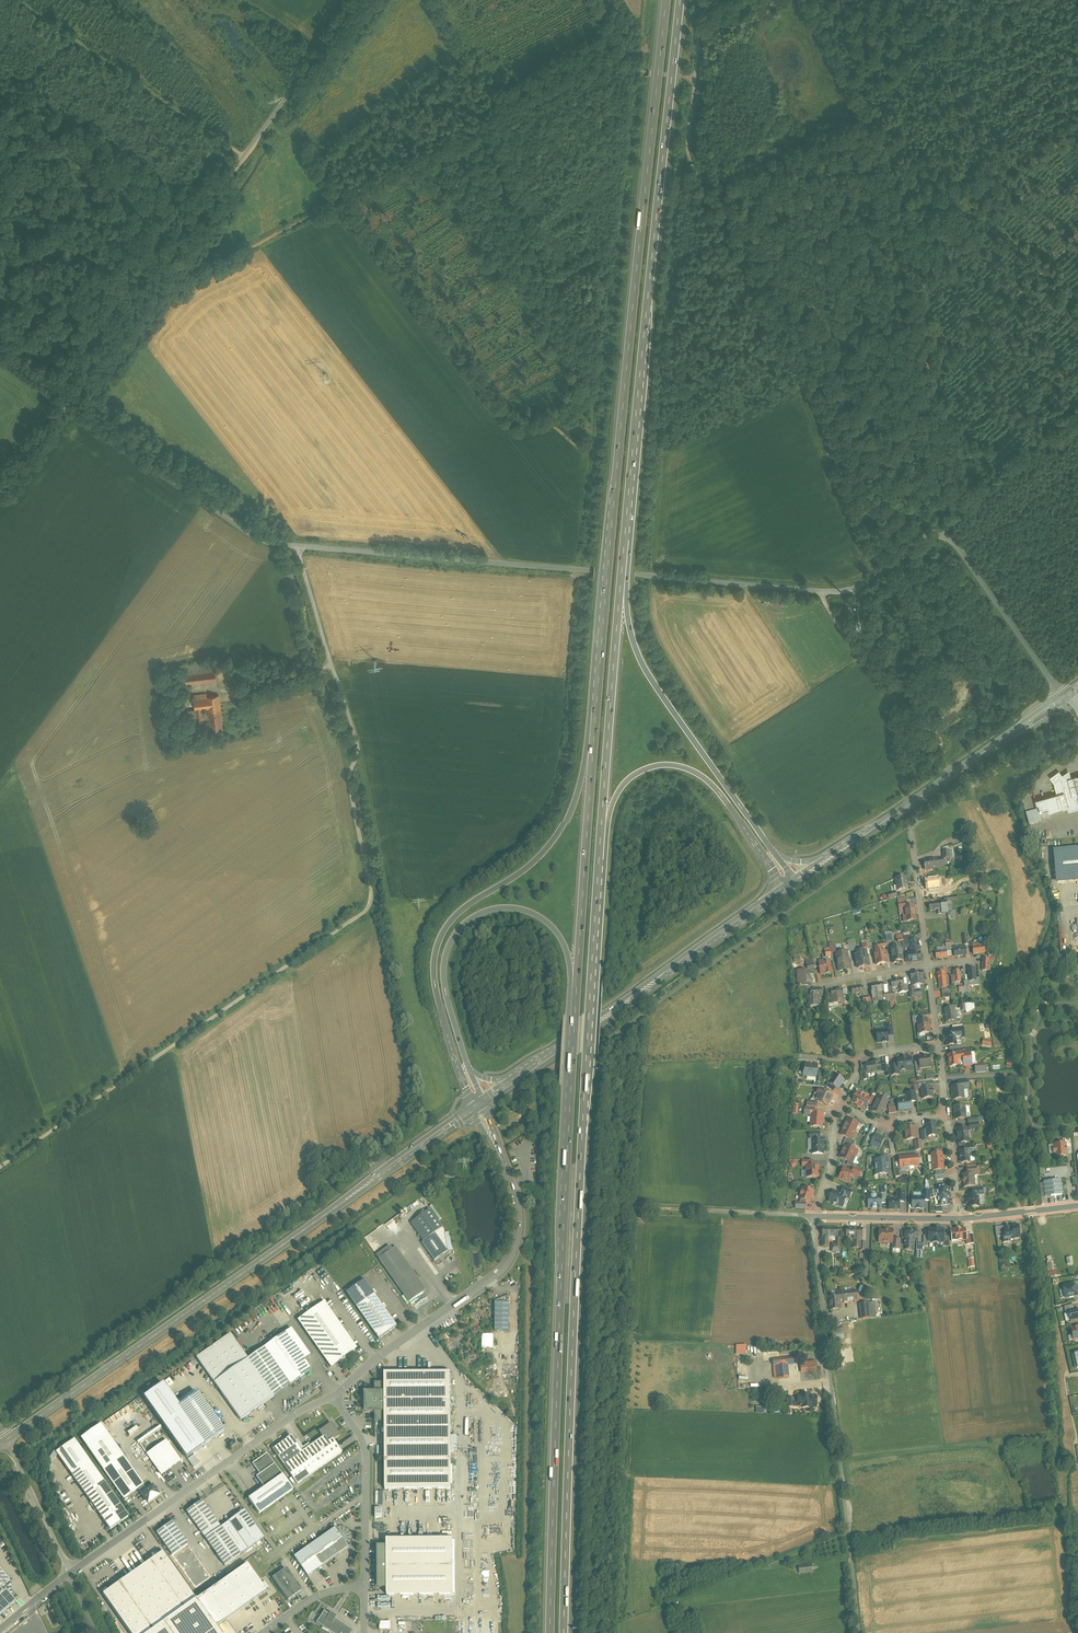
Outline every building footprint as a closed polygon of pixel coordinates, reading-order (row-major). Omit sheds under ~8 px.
[(215,661),(184,665),(187,684),(217,680),(215,661)] [(257,675),(245,676),(246,683),(258,681),(257,675)] [(219,695),(194,698),(196,710),(198,723),(204,722),(203,713),(203,709),(209,708),(209,711),(221,710),(219,695)] [(196,710),(188,710),(190,724),(198,723),(196,710)] [(221,710),(209,711),(210,714),(207,714),(207,712),(203,713),(204,719),(210,718),(211,730),(223,729),(221,710)] [(1059,771),(1050,777),(1054,784),(1056,782),(1063,777),(1059,771)] [(1057,794),(1035,800),(1039,815),(1068,807),(1069,809),(1076,807),(1074,797),(1069,779),(1067,774),(1063,777),(1056,782),(1054,784),(1057,794)] [(1069,779),(1074,797),(1077,796),(1077,776),(1069,779)] [(1037,812),(1027,814),(1030,825),(1040,822),(1037,812)] [(1054,852),(1056,882),(1077,880),(1077,850),(1054,852)] [(941,859),(924,861),(925,870),(944,868),(942,868),(941,859)] [(906,877),(896,878),(897,891),(908,890),(908,885),(907,885),(906,877)] [(939,879),(926,880),(927,887),(939,886),(939,879)] [(944,902),(941,902),(941,903),(929,904),(930,911),(938,910),(938,914),(942,914),(948,914),(947,912),(946,903),(945,903),(944,902)] [(907,908),(899,909),(900,915),(903,914),(905,914),(905,910),(909,910),(908,907),(907,907),(907,908)] [(909,910),(905,910),(905,914),(903,914),(904,922),(916,921),(914,909),(909,910)] [(902,935),(896,936),(896,939),(898,939),(898,945),(900,944),(901,947),(904,946),(903,938),(902,935)] [(916,941),(911,941),(912,953),(920,952),(919,950),(920,949),(919,946),(919,945),(918,940),(916,941)] [(867,943),(862,944),(864,954),(860,954),(861,956),(867,955),(869,954),(869,950),(867,943)] [(872,943),(867,943),(869,950),(873,949),(873,953),(879,952),(878,948),(873,949),(872,943)] [(982,944),(973,945),(973,948),(973,955),(985,953),(985,946),(983,947),(982,944)] [(901,947),(891,948),(893,963),(897,963),(897,961),(903,960),(902,949),(904,949),(904,946),(901,947)] [(965,946),(954,948),(955,957),(967,955),(965,946)] [(830,948),(825,949),(825,955),(822,956),(823,958),(831,957),(830,951),(830,948)] [(885,951),(879,953),(879,952),(873,953),(874,953),(876,965),(881,964),(887,963),(885,951)] [(946,951),(935,952),(936,959),(948,958),(947,952),(947,951),(946,951)] [(847,952),(836,954),(837,957),(836,957),(837,960),(839,972),(851,970),(847,952)] [(912,953),(908,954),(909,963),(921,961),(920,952),(912,953)] [(867,955),(861,956),(860,954),(855,955),(858,968),(862,967),(869,966),(867,955)] [(813,960),(806,962),(808,970),(808,971),(815,969),(814,968),(813,960)] [(830,961),(824,963),(824,961),(818,962),(821,975),(825,974),(832,973),(830,961)] [(806,972),(798,972),(799,987),(802,987),(809,986),(810,986),(810,975),(816,975),(815,969),(808,971),(808,970),(806,971),(806,972)] [(975,969),(968,970),(969,982),(976,981),(975,969)] [(960,971),(953,972),(954,975),(951,976),(952,983),(961,982),(960,971)] [(923,972),(911,973),(912,980),(913,986),(914,986),(915,987),(915,989),(920,989),(920,985),(923,985),(923,979),(923,972)] [(945,972),(938,973),(939,986),(942,986),(946,985),(945,972)] [(903,979),(891,982),(893,988),(898,987),(899,993),(906,992),(904,986),(904,985),(903,979)] [(883,983),(871,985),(872,991),(871,992),(873,1002),(883,1000),(882,994),(882,993),(882,990),(884,990),(883,983)] [(863,987),(851,988),(852,995),(864,993),(863,987)] [(915,987),(909,988),(910,998),(921,996),(920,990),(915,991),(915,989),(915,987)] [(822,989),(811,990),(811,996),(809,996),(810,1006),(818,1005),(818,996),(823,996),(822,989)] [(843,989),(831,990),(832,997),(828,997),(828,1003),(832,1002),(832,1003),(828,1003),(829,1004),(844,1003),(843,989)] [(955,1009),(945,1010),(946,1018),(945,1018),(946,1023),(956,1022),(955,1013),(955,1009)] [(921,1021),(918,1021),(918,1023),(919,1034),(920,1034),(920,1032),(924,1032),(925,1033),(930,1033),(928,1020),(921,1021)] [(963,1029),(956,1030),(957,1036),(955,1036),(956,1038),(964,1037),(963,1029)] [(886,1030),(876,1031),(878,1043),(883,1042),(883,1043),(886,1043),(886,1042),(888,1041),(887,1036),(887,1030),(886,1030)] [(955,1033),(945,1035),(947,1046),(956,1045),(956,1041),(956,1038),(955,1036),(955,1033)] [(957,1055),(948,1056),(950,1068),(959,1066),(964,1065),(965,1066),(972,1065),(970,1053),(963,1055),(962,1052),(957,1053),(957,1055)] [(925,1057),(922,1057),(923,1057),(919,1058),(919,1063),(920,1068),(927,1067),(926,1065),(930,1065),(929,1056),(926,1057),(925,1057)] [(906,1058),(902,1059),(901,1059),(897,1060),(898,1065),(899,1072),(908,1071),(908,1068),(912,1068),(911,1058),(906,1059),(906,1058)] [(884,1062),(876,1064),(877,1076),(886,1074),(885,1067),(884,1062)] [(876,1064),(867,1065),(868,1067),(869,1077),(877,1076),(876,1064)] [(818,1066),(805,1065),(805,1072),(804,1072),(803,1077),(808,1077),(808,1076),(816,1077),(817,1077),(817,1073),(818,1066)] [(898,1065),(889,1066),(891,1076),(900,1075),(899,1072),(898,1065)] [(844,1081),(835,1075),(829,1084),(836,1088),(838,1090),(844,1081)] [(968,1081),(959,1082),(959,1087),(962,1086),(963,1090),(969,1089),(968,1081)] [(836,1088),(829,1084),(828,1083),(825,1087),(833,1092),(836,1088)] [(959,1087),(952,1088),(953,1100),(964,1099),(963,1090),(962,1086),(959,1087)] [(932,1091),(932,1088),(921,1090),(922,1099),(933,1098),(933,1095),(935,1093),(932,1091)] [(833,1096),(820,1090),(819,1090),(817,1093),(818,1095),(819,1095),(816,1101),(817,1102),(828,1106),(830,1102),(831,1102),(832,1099),(831,1099),(833,1096)] [(863,1096),(856,1092),(851,1103),(858,1106),(863,1096)] [(915,1092),(906,1094),(906,1099),(910,1099),(910,1102),(917,1102),(915,1092)] [(816,1093),(813,1100),(811,1101),(811,1102),(816,1103),(817,1103),(817,1102),(816,1101),(819,1095),(818,1095),(817,1093),(816,1093)] [(871,1099),(863,1096),(858,1106),(866,1110),(871,1099)] [(879,1097),(878,1097),(871,1112),(881,1116),(888,1101),(884,1099),(883,1098),(881,1097),(879,1097)] [(906,1099),(898,1100),(899,1112),(904,1111),(905,1111),(908,1111),(908,1110),(911,1110),(910,1102),(910,1099),(906,1099)] [(968,1105),(954,1107),(955,1112),(955,1115),(956,1120),(966,1119),(965,1106),(968,1106),(968,1105)] [(823,1115),(813,1114),(812,1122),(811,1123),(811,1127),(822,1128),(823,1115)] [(854,1122),(848,1119),(846,1124),(846,1123),(844,1127),(855,1132),(858,1124),(854,1122)] [(936,1124),(925,1125),(926,1131),(927,1137),(928,1137),(938,1136),(937,1131),(937,1128),(936,1124)] [(855,1132),(844,1127),(842,1131),(843,1131),(841,1135),(846,1138),(851,1140),(855,1132)] [(915,1128),(905,1129),(906,1141),(916,1139),(916,1140),(917,1140),(915,1128)] [(968,1129),(957,1130),(958,1144),(959,1144),(965,1143),(969,1143),(968,1129)] [(872,1142),(875,1135),(870,1132),(866,1140),(872,1142)] [(885,1139),(875,1135),(872,1142),(871,1143),(875,1144),(874,1146),(880,1149),(885,1139)] [(821,1141),(812,1141),(812,1157),(826,1157),(826,1141),(821,1141)] [(922,1141),(917,1141),(916,1141),(917,1141),(915,1142),(916,1151),(923,1151),(922,1142),(922,1141)] [(1065,1144),(1054,1145),(1055,1149),(1054,1149),(1054,1154),(1055,1154),(1056,1157),(1067,1156),(1066,1148),(1066,1144),(1065,1144)] [(845,1146),(843,1152),(856,1158),(858,1152),(852,1149),(845,1146)] [(964,1151),(959,1151),(961,1164),(970,1163),(969,1153),(969,1150),(964,1151)] [(843,1152),(840,1157),(848,1161),(853,1163),(854,1162),(856,1158),(843,1152)] [(942,1162),(942,1153),(933,1154),(931,1154),(932,1163),(942,1162)] [(918,1156),(908,1157),(909,1167),(919,1166),(918,1156)] [(908,1157),(899,1158),(900,1168),(909,1167),(908,1157)] [(888,1160),(875,1160),(875,1168),(888,1167),(888,1160)] [(943,1170),(942,1162),(932,1163),(933,1172),(936,1172),(943,1171),(943,1170)] [(812,1167),(806,1167),(806,1178),(818,1178),(818,1167),(812,1167)] [(849,1185),(853,1177),(854,1175),(851,1174),(852,1171),(843,1167),(838,1180),(849,1185)] [(888,1167),(875,1168),(876,1175),(889,1174),(888,1167)] [(968,1168),(967,1168),(967,1175),(963,1175),(963,1178),(963,1179),(963,1182),(964,1182),(964,1187),(975,1186),(974,1180),(973,1180),(973,1177),(974,1175),(977,1174),(976,1167),(968,1168)] [(854,1168),(852,1171),(851,1174),(854,1175),(853,1177),(859,1179),(862,1171),(854,1168)] [(1060,1181),(1044,1183),(1046,1197),(1062,1195),(1062,1190),(1063,1190),(1062,1185),(1061,1186),(1060,1181)] [(947,1186),(936,1188),(937,1197),(948,1195),(947,1186)] [(814,1191),(803,1188),(799,1199),(810,1203),(814,1191)] [(842,1195),(850,1199),(854,1191),(845,1188),(842,1195)] [(835,1192),(830,1202),(845,1209),(850,1199),(842,1195),(835,1192)] [(973,1195),(968,1195),(968,1200),(967,1200),(968,1204),(969,1204),(969,1208),(979,1207),(978,1195),(978,1194),(973,1195)] [(883,1196),(869,1195),(869,1203),(871,1203),(871,1209),(883,1209),(883,1206),(883,1196)] [(948,1195),(937,1197),(939,1206),(950,1205),(948,1195)] [(913,1197),(912,1209),(925,1209),(925,1204),(925,1197),(924,1197),(913,1197)] [(890,1200),(890,1209),(901,1210),(901,1204),(901,1200),(898,1200),(890,1200)] [(430,1210),(415,1221),(427,1239),(422,1243),(435,1261),(448,1252),(444,1230),(430,1210)] [(1012,1228),(1009,1229),(1009,1228),(1008,1228),(1009,1229),(1006,1229),(1006,1228),(1006,1229),(1004,1229),(1005,1237),(1003,1237),(1004,1243),(1010,1242),(1010,1241),(1014,1240),(1020,1239),(1018,1225),(1012,1226),(1012,1228)] [(1004,1227),(995,1228),(997,1238),(1003,1237),(1005,1237),(1004,1229),(1004,1227)] [(835,1229),(823,1228),(822,1247),(828,1247),(828,1237),(834,1237),(835,1229)] [(863,1229),(847,1229),(847,1237),(853,1237),(853,1248),(860,1249),(860,1243),(861,1243),(861,1238),(862,1238),(863,1229)] [(941,1230),(936,1229),(936,1243),(940,1243),(940,1242),(943,1242),(944,1242),(944,1237),(944,1230),(941,1230)] [(885,1230),(885,1231),(880,1230),(879,1243),(892,1243),(893,1243),(893,1240),(893,1231),(888,1231),(888,1230),(885,1230)] [(965,1230),(950,1231),(951,1243),(966,1241),(967,1241),(966,1236),(965,1230)] [(918,1232),(910,1232),(905,1231),(905,1242),(913,1242),(917,1242),(918,1232)] [(973,1235),(966,1236),(967,1241),(966,1241),(966,1246),(974,1245),(973,1235)] [(901,1240),(893,1240),(893,1243),(892,1243),(892,1249),(901,1250),(901,1240)] [(913,1242),(905,1242),(905,1243),(905,1245),(905,1250),(913,1251),(913,1242)] [(423,1293),(393,1250),(379,1260),(410,1303),(423,1293)] [(1054,1261),(1052,1262),(1052,1257),(1047,1257),(1049,1276),(1058,1275),(1058,1270),(1056,1270),(1054,1261)] [(859,1273),(854,1278),(858,1283),(864,1278),(859,1273)] [(397,1327),(366,1282),(348,1295),(379,1339),(397,1327)] [(1074,1286),(1063,1288),(1065,1300),(1077,1298),(1076,1293),(1075,1286),(1074,1286)] [(856,1291),(843,1293),(843,1291),(836,1291),(837,1297),(837,1298),(843,1297),(844,1302),(857,1301),(856,1291)] [(837,1297),(829,1298),(830,1306),(830,1311),(831,1311),(840,1310),(840,1302),(844,1302),(843,1297),(837,1298),(837,1297)] [(510,1303),(495,1303),(495,1304),(495,1331),(509,1332),(509,1304),(510,1304),(510,1303)] [(869,1303),(860,1304),(861,1320),(871,1318),(869,1303)] [(323,1304),(300,1320),(332,1366),(355,1350),(323,1304)] [(1068,1313),(1075,1312),(1073,1306),(1064,1308),(1065,1315),(1068,1314),(1068,1313)] [(1068,1313),(1068,1314),(1070,1323),(1077,1321),(1077,1311),(1075,1312),(1068,1313)] [(285,1333),(292,1344),(298,1339),(291,1329),(285,1333)] [(833,1340),(845,1340),(844,1329),(832,1329),(833,1340)] [(292,1344),(285,1333),(263,1348),(290,1386),(300,1379),(302,1381),(306,1378),(305,1376),(311,1371),(304,1360),(292,1344)] [(248,1360),(230,1334),(196,1358),(241,1421),(274,1397),(248,1360)] [(493,1335),(482,1335),(482,1348),(493,1348),(493,1335)] [(310,1356),(298,1339),(292,1344),(304,1360),(310,1356)] [(274,1397),(290,1386),(263,1348),(248,1360),(274,1397)] [(797,1358),(773,1360),(775,1379),(779,1380),(789,1379),(787,1365),(797,1364),(797,1358)] [(811,1362),(802,1363),(804,1382),(814,1380),(813,1374),(811,1362)] [(450,1373),(384,1374),(384,1384),(385,1422),(385,1429),(451,1428),(450,1373)] [(187,1459),(206,1446),(177,1405),(162,1384),(143,1397),(187,1459)] [(384,1384),(375,1384),(375,1393),(366,1393),(366,1412),(376,1412),(376,1422),(385,1422),(384,1384)] [(195,1392),(177,1405),(206,1446),(224,1432),(195,1392)] [(811,1396),(801,1395),(801,1397),(798,1396),(798,1401),(795,1400),(794,1406),(802,1407),(802,1408),(812,1409),(812,1407),(817,1408),(817,1398),(810,1397),(811,1396)] [(116,1446),(100,1425),(81,1438),(103,1470),(118,1460),(110,1450),(116,1446)] [(331,1425),(320,1432),(324,1437),(329,1434),(333,1440),(339,1435),(331,1425)] [(127,1433),(130,1436),(138,1430),(136,1427),(127,1433)] [(451,1428),(385,1429),(385,1490),(451,1489),(451,1428)] [(324,1437),(306,1450),(319,1469),(342,1453),(333,1440),(329,1434),(324,1437)] [(306,1450),(302,1452),(295,1442),(295,1441),(291,1436),(286,1440),(273,1450),(297,1485),(319,1469),(306,1450)] [(128,1517),(75,1441),(57,1454),(110,1530),(128,1517)] [(166,1441),(147,1455),(161,1475),(181,1462),(166,1441)] [(123,1456),(116,1446),(110,1450),(118,1460),(123,1456)] [(282,1475),(267,1454),(252,1464),(260,1475),(256,1477),(264,1488),(282,1475)] [(118,1460),(103,1470),(124,1499),(143,1485),(123,1456),(118,1460)] [(282,1475),(264,1488),(248,1499),(259,1514),(293,1490),(282,1475)] [(153,1487),(142,1494),(148,1503),(159,1496),(153,1487)] [(221,1527),(202,1501),(197,1505),(195,1505),(193,1505),(192,1507),(192,1508),(187,1512),(186,1512),(187,1512),(225,1566),(240,1555),(221,1527)] [(389,1519),(389,1508),(376,1508),(375,1519),(389,1519)] [(243,1511),(221,1527),(240,1555),(263,1538),(243,1511)] [(172,1522),(167,1526),(165,1526),(164,1526),(162,1528),(162,1529),(157,1533),(156,1533),(157,1533),(172,1555),(188,1544),(172,1522),(173,1522),(172,1522)] [(335,1528),(308,1547),(322,1567),(349,1548),(348,1547),(351,1543),(352,1539),(352,1534),(349,1530),(344,1527),(340,1527),(335,1529),(335,1528)] [(387,1588),(387,1595),(451,1594),(450,1540),(386,1541),(386,1548),(387,1588)] [(322,1567),(308,1547),(294,1557),(309,1577),(322,1567)] [(387,1588),(386,1548),(379,1548),(379,1588),(387,1588)] [(152,1556),(154,1559),(103,1595),(130,1632),(150,1632),(196,1601),(163,1553),(158,1556),(156,1553),(152,1556)] [(813,1572),(812,1564),(798,1565),(799,1574),(813,1572)] [(247,1565),(196,1601),(215,1628),(266,1592),(247,1565)] [(286,1569),(272,1578),(288,1600),(301,1591),(286,1569)] [(0,1577),(0,1590),(1,1589),(11,1581),(10,1580),(6,1584),(0,1577)] [(1,1589),(0,1590),(0,1615),(15,1603),(6,1592),(5,1593),(1,1589)] [(377,1598),(377,1607),(391,1607),(391,1598),(377,1598)] [(150,1632),(219,1632),(215,1628),(196,1601),(150,1632)] [(324,1611),(316,1623),(323,1627),(322,1628),(328,1632),(328,1631),(331,1632),(352,1632),(353,1630),(335,1618),(331,1614),(330,1613),(330,1615),(324,1611)] [(391,1630),(391,1622),(380,1621),(380,1630),(391,1630)]
